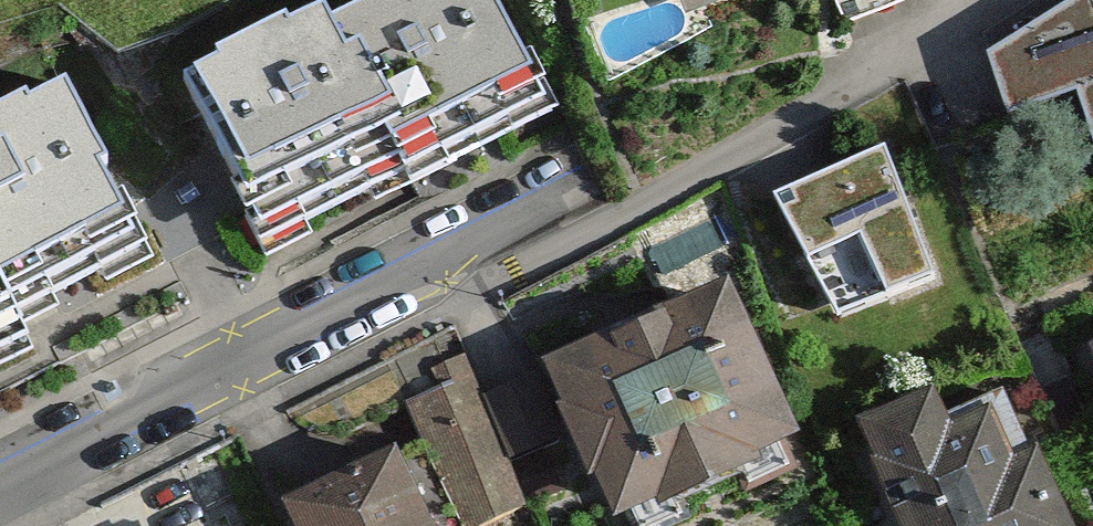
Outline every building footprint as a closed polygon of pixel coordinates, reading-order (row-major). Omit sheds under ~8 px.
[(193,85),(269,255),(559,127),(503,0),(386,0),(193,85)] [(691,11),(719,0),(686,0),(691,11)] [(987,62),(1011,127),(1075,103),(1092,154),(1092,0),(1089,0),(987,62)] [(36,342),(20,316),(157,252),(70,97),(0,129),(0,357),(36,342)] [(882,159),(773,202),(838,324),(934,288),(882,159)] [(539,352),(605,525),(618,525),(798,458),(731,280),(539,352)] [(412,398),(468,525),(483,525),(521,509),(496,453),(562,424),(540,373),(489,395),(478,370),(412,398)] [(863,425),(905,525),(1079,525),(1046,447),(1027,455),(1003,399),(963,415),(952,388),(863,425)] [(290,494),(304,525),(448,525),(413,443),(290,494)]
